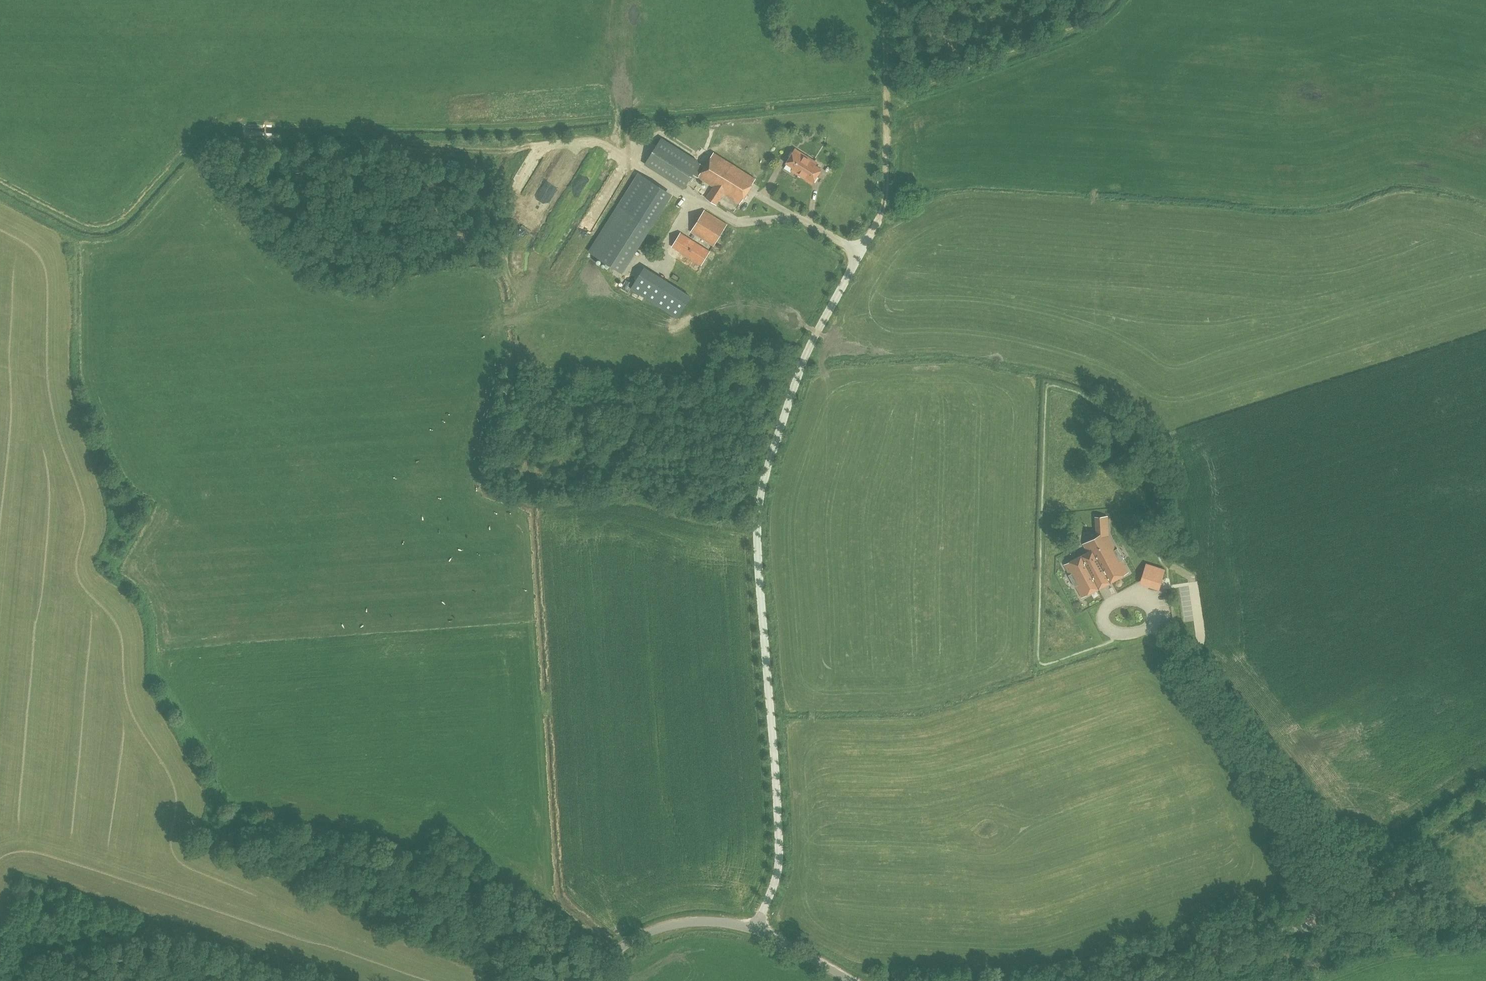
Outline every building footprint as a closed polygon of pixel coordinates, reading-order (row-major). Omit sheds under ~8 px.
[(692,173),(698,177),(713,187),(706,197),(717,205),(724,194),(740,204),(756,178),(714,152),(704,167),(662,138),(645,163),(683,188),(692,173)] [(813,183),(821,169),(812,163),(813,161),(795,149),(787,163),(800,171),(798,174),(813,183)] [(637,177),(618,207),(590,252),(614,268),(642,222),(663,189),(635,171),(633,174),(637,177)] [(714,246),(727,223),(704,209),(691,232),(714,246)] [(701,265),(710,251),(681,232),(672,247),(701,265)] [(645,264),(630,288),(677,318),(692,294),(645,264)] [(1088,552),(1064,564),(1070,574),(1069,575),(1075,586),(1076,586),(1082,597),(1128,572),(1122,560),(1123,559),(1117,548),(1116,549),(1108,536),(1107,516),(1095,517),(1097,536),(1088,541),(1083,543),(1088,552)] [(1156,566),(1150,583),(1160,586),(1165,570),(1156,566)]
